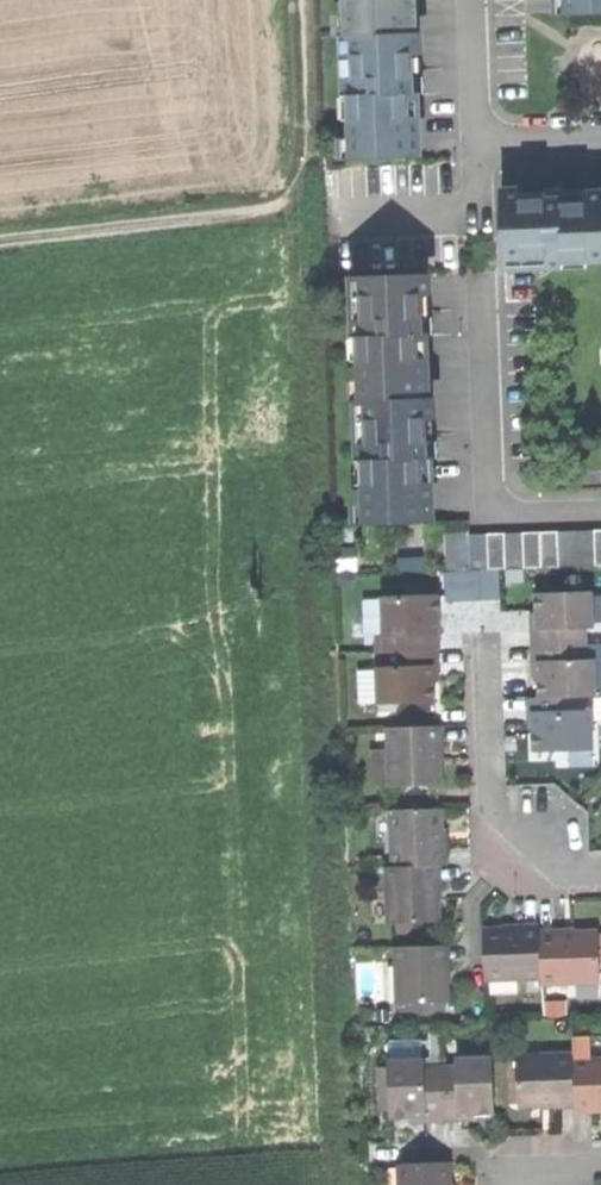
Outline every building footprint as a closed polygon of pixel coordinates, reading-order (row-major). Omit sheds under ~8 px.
[(336,35),(343,35),(402,34),(402,0),(335,0),(336,35)] [(568,17),(600,16),(600,0),(567,0),(568,17)] [(409,34),(402,34),(343,35),(343,81),(337,81),(338,159),(402,158),(402,118),(396,118),(396,106),(396,94),(402,94),(402,55),(409,55),(409,34)] [(502,192),(504,260),(548,259),(549,265),(600,264),(600,195),(585,195),(586,204),(574,204),(562,204),(562,198),(523,199),(523,192),(502,192)] [(359,402),(366,402),(427,400),(426,358),(419,358),(418,346),(418,336),(425,336),(424,296),(429,296),(429,276),(361,278),(362,321),(357,321),(359,402)] [(427,400),(366,402),(367,445),(362,445),(364,525),(431,523),(430,482),(423,482),(423,472),(423,460),(428,460),(427,420),(434,420),(434,400),(427,400)] [(366,561),(383,560),(382,525),(366,525),(366,561)] [(600,568),(600,532),(471,535),(472,572),(600,568)] [(596,592),(537,593),(537,622),(538,645),(588,643),(588,626),(597,626),(596,592)] [(382,599),(383,651),(433,650),(433,632),(442,631),(442,618),(441,597),(382,599)] [(588,660),(588,643),(538,645),(538,669),(539,695),(584,694),(599,694),(598,660),(588,660)] [(377,704),(435,702),(434,674),(433,650),(383,651),(384,667),(376,668),(377,704)] [(584,712),(584,694),(539,695),(534,695),(535,723),(535,747),(593,746),(593,711),(584,712)] [(393,787),(440,785),(439,757),(438,727),(391,729),(393,787)] [(394,810),(395,867),(435,866),(440,866),(439,838),(439,809),(394,810)] [(391,922),(436,921),(435,891),(435,866),(395,867),(390,867),(391,922)] [(485,976),(543,975),(542,933),(542,929),(510,929),(484,930),(485,976)] [(542,933),(543,975),(543,979),(600,978),(600,932),(569,933),(542,933)] [(444,945),(398,947),(400,1004),(445,1003),(444,961),(444,945)] [(573,1056),(514,1057),(515,1102),(542,1102),(573,1101),(573,1061),(573,1056)] [(414,1116),(438,1116),(438,1067),(422,1067),(422,1058),(386,1058),(387,1116),(414,1116)] [(455,1067),(438,1067),(438,1116),(468,1116),(491,1116),(491,1058),(455,1058),(455,1067)] [(573,1061),(573,1101),(573,1106),(600,1106),(600,1061),(573,1061)] [(447,1161),(401,1163),(401,1184),(448,1184),(447,1161)]
